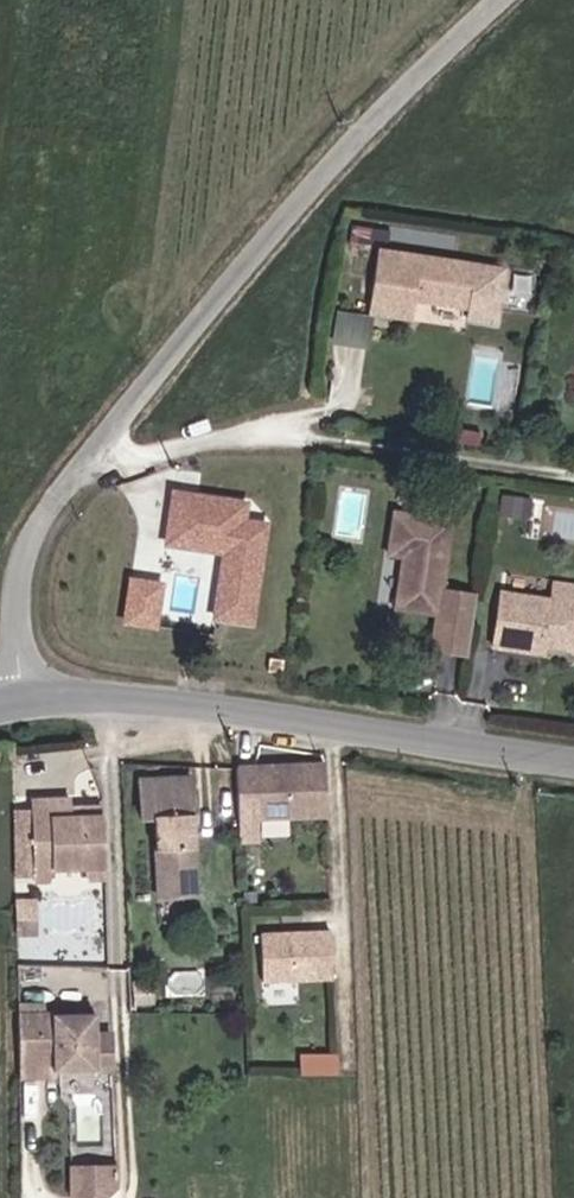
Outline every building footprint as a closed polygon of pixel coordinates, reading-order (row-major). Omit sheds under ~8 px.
[(423,299),(427,305),(466,311),(473,264),(377,251),(368,315),(409,322),(412,303),(413,298),(423,299)] [(199,497),(175,494),(170,528),(170,529),(168,544),(225,553),(215,617),(218,617),(251,623),(266,525),(243,522),(245,509),(214,504),(214,510),(197,508),(199,497)] [(440,584),(449,521),(393,514),(387,555),(401,557),(394,609),(436,614),(440,584)] [(162,629),(173,580),(134,572),(124,620),(162,629)] [(552,582),(550,600),(500,592),(492,647),(533,653),(534,645),(544,646),(565,649),(567,633),(573,635),(573,585),(552,582)] [(464,654),(474,589),(440,584),(436,614),(431,649),(464,654)] [(567,633),(565,649),(573,650),(573,635),(567,633)] [(543,654),(544,646),(534,645),(533,653),(543,654)] [(11,746),(0,747),(0,763),(11,762),(11,746)] [(326,818),(325,765),(285,765),(285,768),(270,769),(236,769),(237,840),(255,840),(255,819),(326,818)] [(154,815),(190,814),(189,778),(140,780),(142,816),(154,815)] [(104,877),(102,808),(68,809),(68,793),(13,794),(15,879),(56,877),(56,864),(80,864),(80,878),(104,877)] [(191,849),(190,814),(154,815),(156,851),(191,849)] [(192,873),(191,849),(156,851),(157,874),(192,873)] [(192,873),(157,874),(157,895),(193,893),(192,873)] [(34,932),(33,901),(15,902),(16,932),(34,932)] [(260,981),(330,979),(329,932),(259,934),(260,981)] [(111,1063),(109,1035),(94,1035),(93,1014),(40,1014),(40,1003),(17,1003),(18,1072),(59,1071),(59,1065),(111,1063)] [(299,1075),(336,1075),(335,1057),(299,1056),(299,1075)] [(95,1195),(114,1175),(113,1163),(68,1165),(68,1196),(95,1195)]
